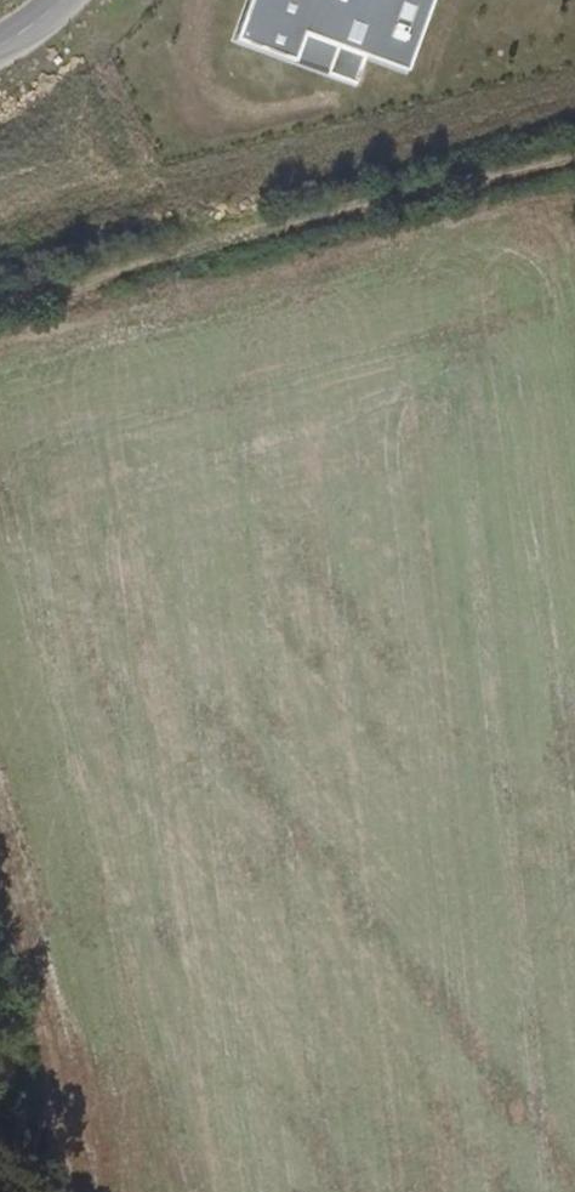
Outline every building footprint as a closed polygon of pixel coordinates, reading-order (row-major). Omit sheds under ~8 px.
[(430,0),(247,0),(234,34),(355,79),(365,51),(406,66),(430,0)]
